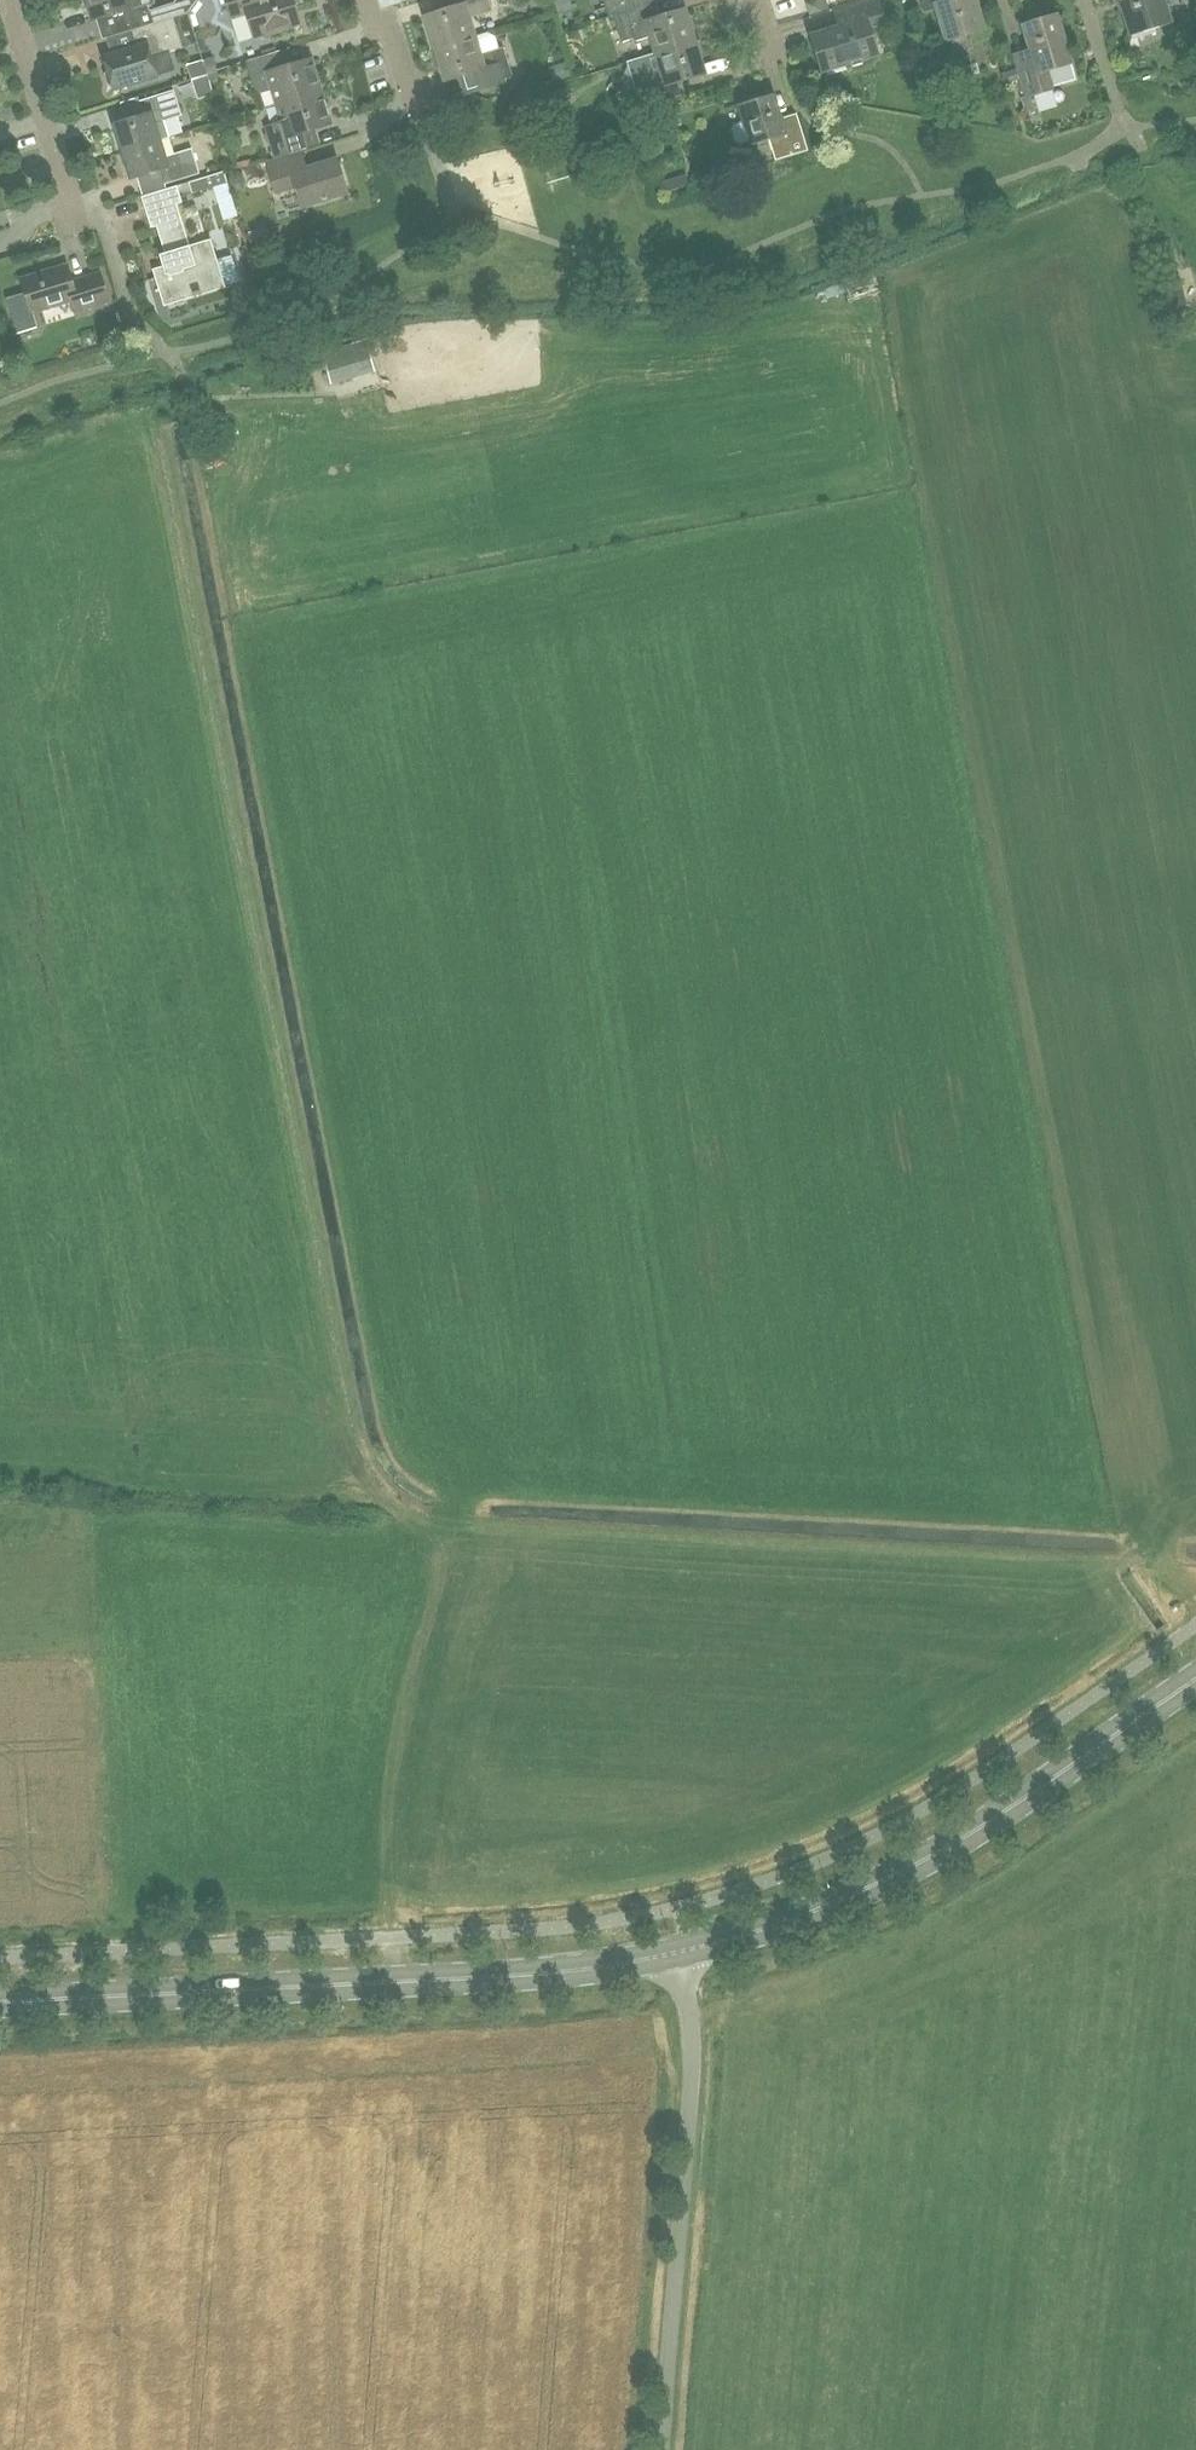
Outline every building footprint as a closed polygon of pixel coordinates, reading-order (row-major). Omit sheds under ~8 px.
[(149,5),(153,4),(152,0),(86,0),(92,22),(121,13),(126,32),(132,30),(154,24),(176,17),(173,4),(151,11),(149,5)] [(232,17),(247,13),(255,38),(301,24),(294,0),(226,0),(232,17)] [(436,49),(489,33),(488,33),(476,36),(470,19),(493,12),(489,0),(453,0),(455,8),(426,17),(436,49)] [(610,18),(615,16),(643,7),(641,0),(604,0),(610,18)] [(985,30),(975,0),(921,0),(925,12),(938,8),(948,41),(985,30)] [(1132,32),(1170,20),(1164,0),(1122,0),(1132,32)] [(870,32),(885,28),(877,2),(837,14),(841,28),(814,37),(824,71),(877,54),(870,32)] [(643,7),(615,16),(623,43),(636,39),(637,41),(652,36),(657,53),(695,42),(685,9),(662,16),(658,3),(643,7)] [(173,73),(167,54),(183,49),(198,44),(188,13),(176,17),(154,24),(132,30),(137,47),(104,57),(114,90),(173,73)] [(1017,63),(1023,82),(1027,97),(1023,98),(1026,111),(1038,107),(1034,95),(1053,89),(1047,71),(1071,63),(1056,16),(1023,26),(1033,58),(1017,63)] [(446,82),(458,78),(463,93),(513,78),(504,48),(500,49),(497,37),(489,33),(436,49),(446,82)] [(705,74),(695,42),(657,53),(662,70),(647,74),(648,78),(635,82),(643,108),(687,94),(682,81),(705,74)] [(246,61),(253,82),(256,94),(273,89),(278,105),(322,92),(312,59),(283,67),(278,51),(246,61)] [(187,78),(190,98),(205,96),(203,76),(187,78)] [(170,138),(165,121),(182,116),(174,91),(140,101),(144,115),(115,124),(123,152),(170,138)] [(276,159),(308,149),(321,145),(316,128),(331,124),(322,92),(278,105),(283,121),(266,126),(276,159)] [(740,106),(745,121),(735,124),(732,129),(736,143),(741,145),(752,142),(752,144),(769,139),(776,161),(809,151),(797,114),(781,119),(773,96),(740,106)] [(166,157),(161,141),(170,138),(123,152),(131,180),(161,171),(165,184),(200,174),(192,149),(166,157)] [(302,206),(347,193),(338,160),(307,169),(302,153),(267,164),(276,193),(297,187),(302,206)] [(690,186),(686,174),(676,178),(673,169),(656,174),(662,194),(675,190),(675,191),(690,186)] [(165,306),(227,287),(212,239),(190,246),(177,204),(183,202),(178,186),(142,197),(152,228),(158,226),(166,253),(160,255),(166,274),(156,277),(165,306)] [(102,273),(86,278),(73,282),(68,265),(22,280),(26,293),(8,299),(18,334),(38,328),(34,312),(72,301),(75,312),(110,301),(102,273)] [(362,374),(355,352),(355,350),(326,359),(333,383),(362,374)]
